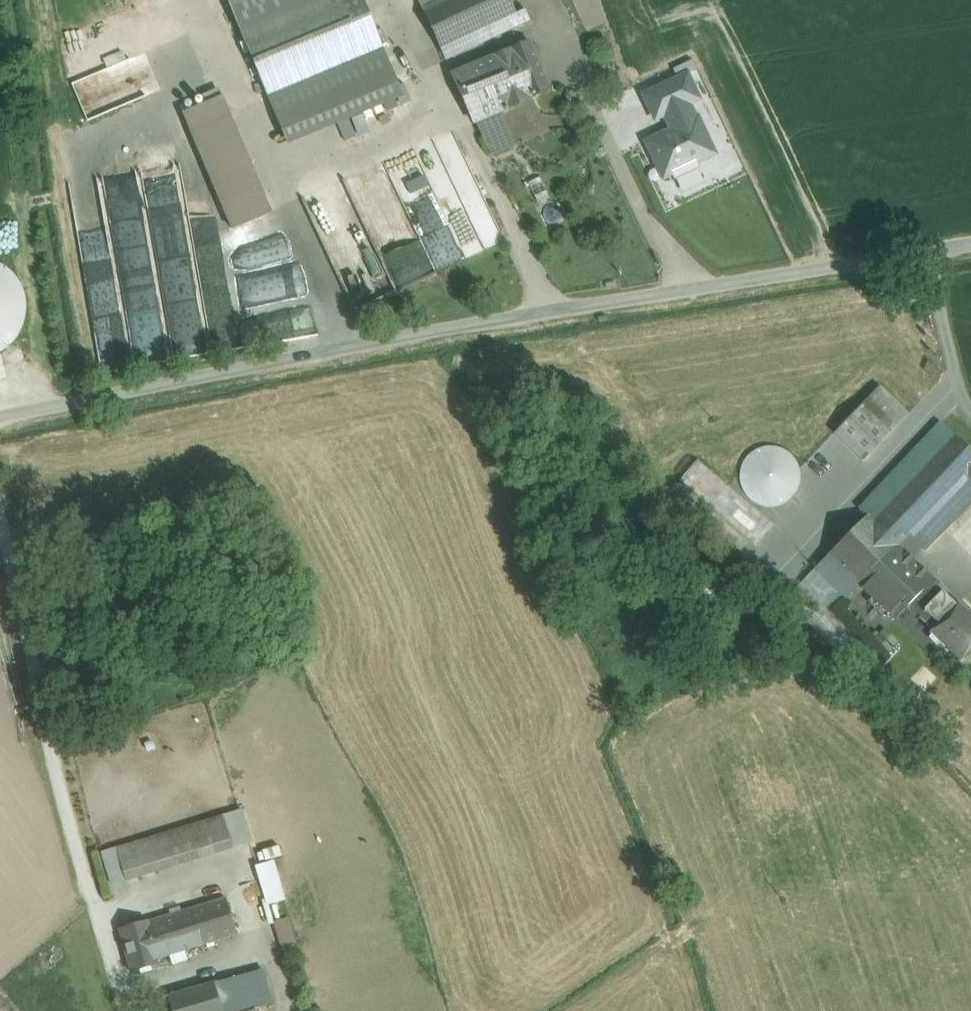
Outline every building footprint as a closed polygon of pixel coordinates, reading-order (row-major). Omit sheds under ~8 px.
[(154,110),(204,92),(176,15),(158,21),(156,13),(138,20),(130,0),(115,0),(154,110)] [(268,95),(362,55),(362,56),(382,48),(371,20),(352,28),(340,0),(323,0),(242,34),(268,95)] [(446,60),(521,25),(510,0),(417,0),(423,12),(446,60)] [(529,44),(512,51),(495,58),(514,106),(519,104),(518,101),(547,89),(529,44)] [(495,58),(453,75),(475,122),(500,112),(514,106),(495,58)] [(685,70),(636,91),(652,129),(637,136),(656,178),(712,154),(690,103),(698,99),(685,70)] [(264,214),(219,95),(178,110),(223,230),(264,214)] [(500,112),(475,122),(491,156),(514,146),(500,112)] [(454,132),(384,163),(435,272),(505,241),(454,132)] [(25,295),(0,267),(0,348),(20,330),(25,295)] [(908,415),(879,387),(862,405),(890,433),(908,415)] [(890,433),(862,405),(834,434),(863,462),(890,433)] [(941,423),(858,509),(866,517),(872,522),(954,436),(941,423)] [(872,522),(895,545),(907,533),(909,535),(964,480),(970,472),(970,452),(954,436),(872,522)] [(798,488),(800,476),(797,464),(791,455),(781,448),(769,446),(758,449),(748,455),(742,465),(739,477),(742,488),(749,498),(758,504),(770,507),(782,504),(791,498),(798,488)] [(909,535),(923,548),(922,549),(925,551),(970,504),(970,487),(964,480),(909,535)] [(872,522),(866,517),(829,555),(889,615),(894,620),(907,606),(931,582),(933,580),(911,560),(895,545),(872,522)] [(909,535),(907,533),(895,545),(911,560),(922,549),(923,548),(909,535)] [(889,615),(829,555),(800,582),(863,644),(889,615)] [(931,582),(907,606),(911,610),(908,612),(916,621),(925,611),(939,625),(956,607),(931,582)] [(958,605),(956,607),(939,625),(931,633),(960,662),(970,651),(970,617),(958,605)] [(223,816),(148,839),(158,872),(233,849),(223,816)] [(148,839),(116,849),(126,882),(158,872),(148,839)] [(252,864),(263,904),(283,899),(271,859),(252,864)] [(209,904),(146,924),(156,960),(220,939),(209,904)] [(278,944),(292,940),(286,916),(272,920),(278,944)] [(156,960),(146,924),(121,931),(132,972),(157,964),(156,960)] [(214,984),(221,1010),(249,1010),(274,1004),(264,969),(214,984)] [(168,997),(171,1010),(221,1010),(214,984),(168,997)] [(24,1010),(53,1010),(39,996),(24,1010)]
